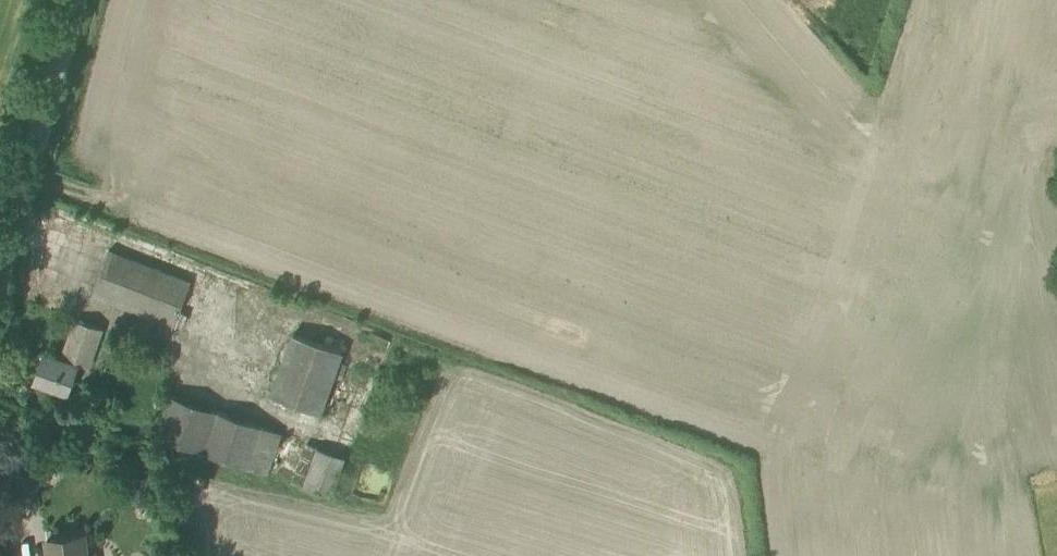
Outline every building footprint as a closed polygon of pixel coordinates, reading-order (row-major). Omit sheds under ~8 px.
[(92,294),(112,302),(173,326),(191,281),(110,249),(92,294)] [(86,370),(101,327),(76,319),(62,358),(44,352),(34,381),(67,392),(76,366),(86,370)] [(344,351),(293,333),(271,394),(321,413),(334,377),(340,362),(344,351)] [(282,434),(259,425),(172,395),(158,433),(245,464),(268,473),(282,434)] [(344,460),(345,457),(306,444),(293,483),(331,497),(340,473),(344,460)] [(49,555),(86,555),(83,536),(47,541),(49,555)]
